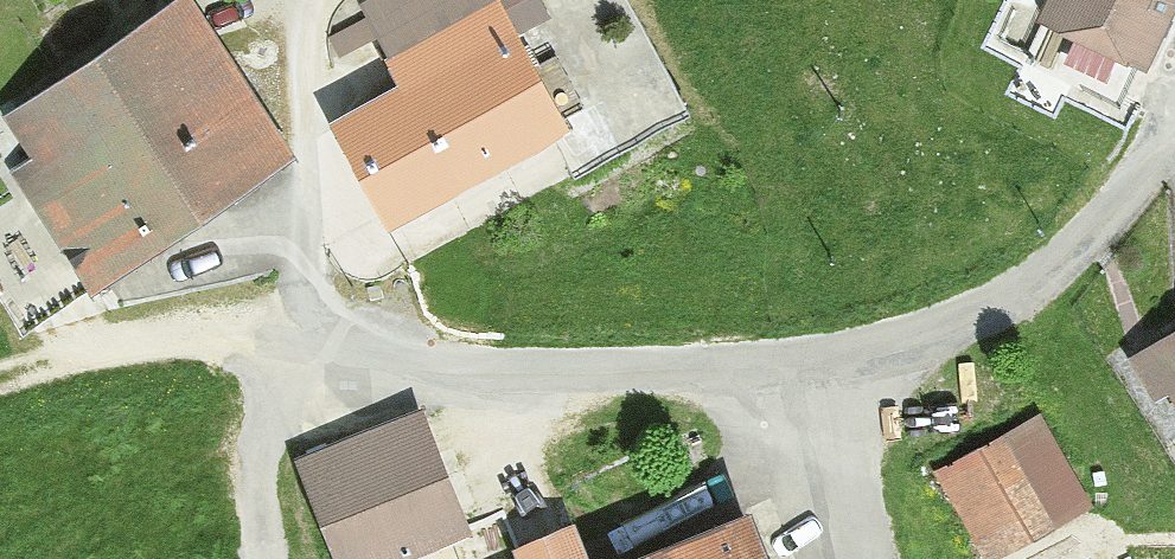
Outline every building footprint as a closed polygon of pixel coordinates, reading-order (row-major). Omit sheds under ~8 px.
[(0,115),(0,136),(101,293),(304,163),(198,0),(180,0),(0,115)] [(376,4),(421,89),(355,124),(410,228),(568,144),(592,188),(650,157),(566,0),(526,0),(516,6),(513,0),(383,0),(376,4)] [(1044,25),(1162,75),(1174,46),(1174,0),(1054,0),(1044,25)] [(1154,365),(1174,396),(1174,351),(1154,365)] [(302,460),(343,558),(449,558),(488,543),(433,407),(302,460)] [(951,477),(1000,558),(1035,558),(1113,513),(1055,415),(951,477)] [(781,516),(678,558),(799,558),(781,516)] [(594,517),(514,550),(518,558),(612,558),(594,517)]
